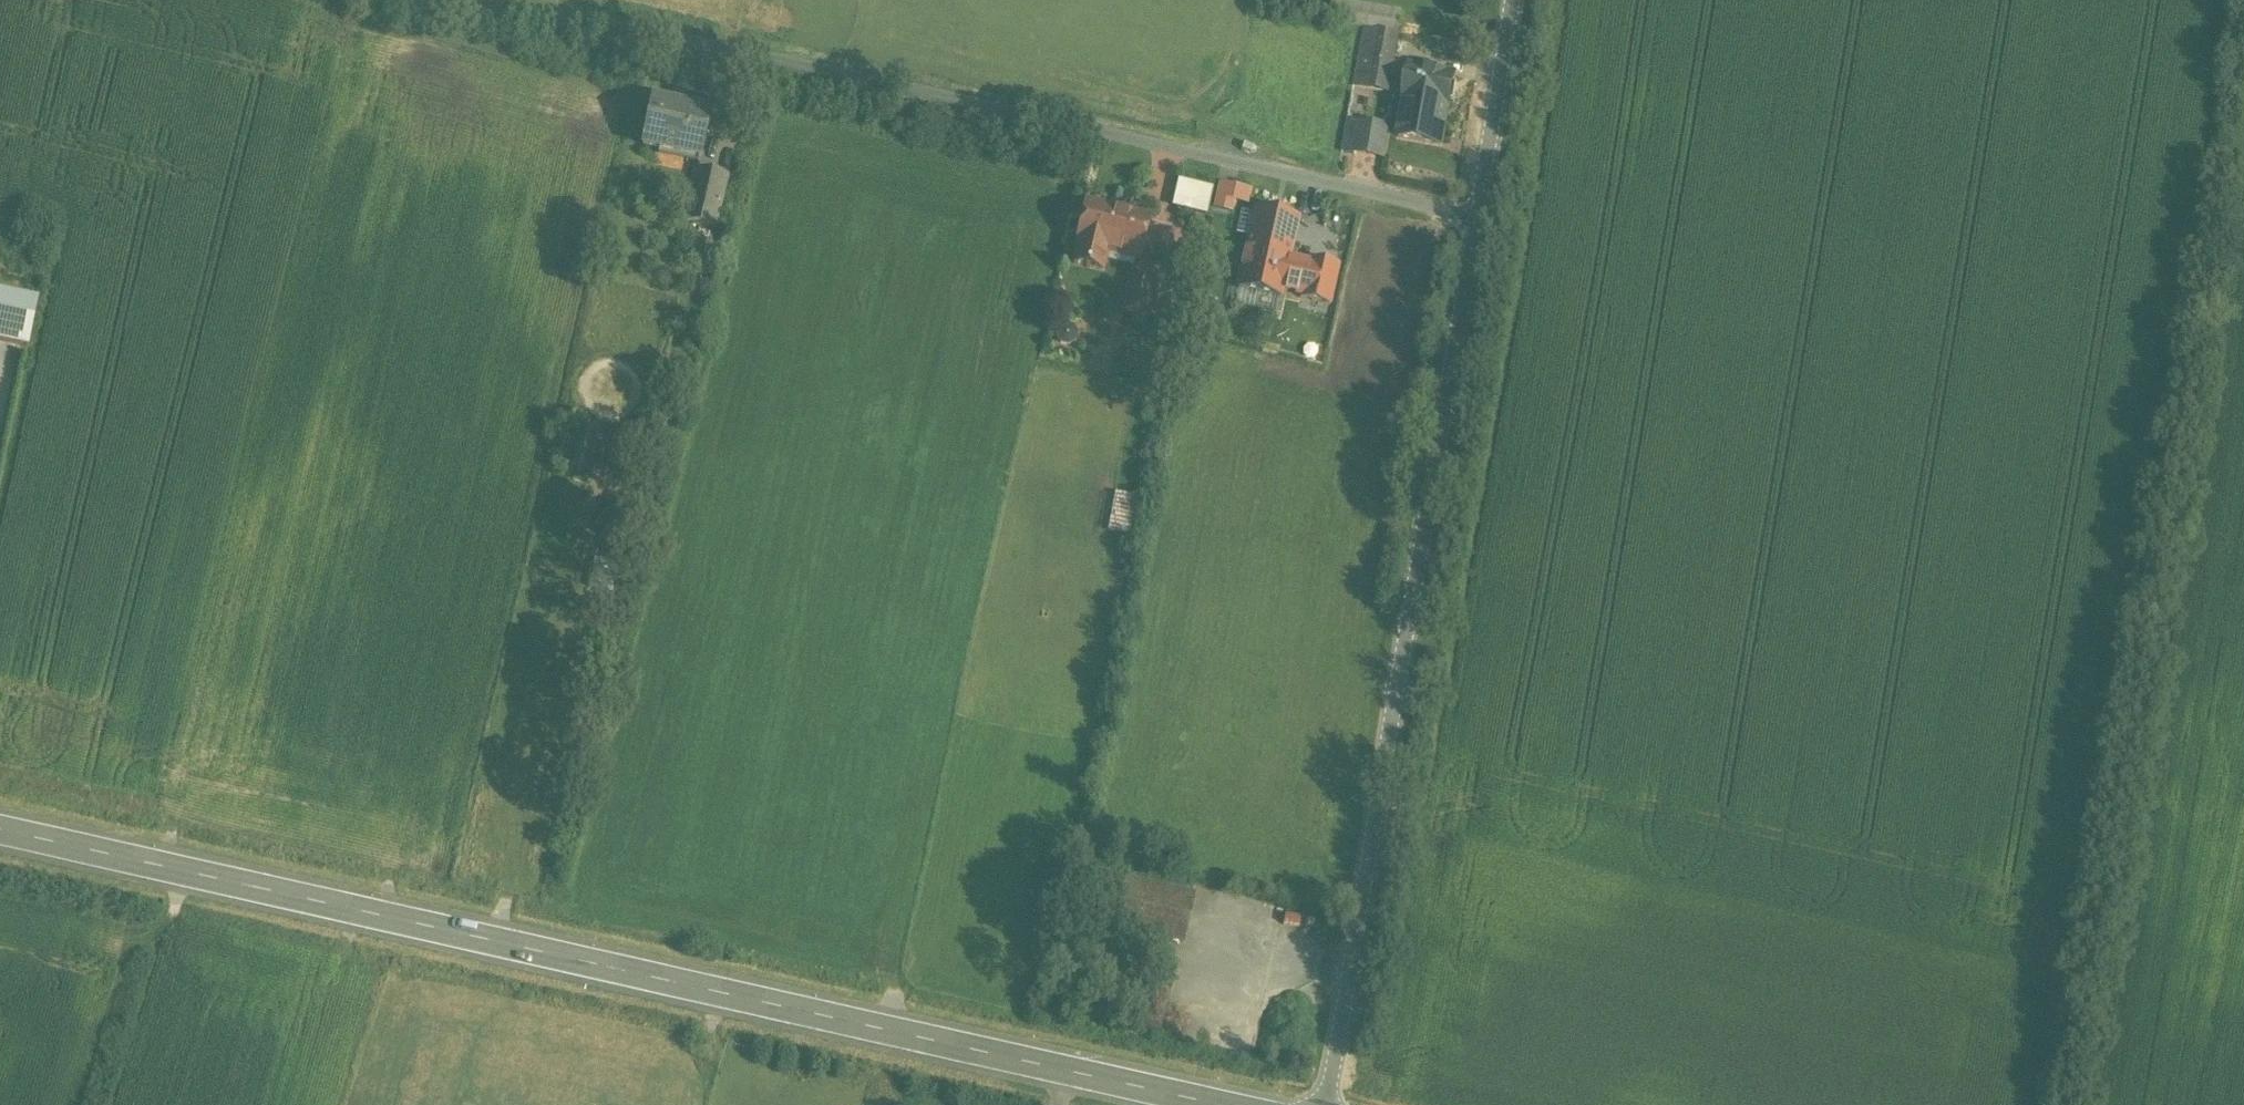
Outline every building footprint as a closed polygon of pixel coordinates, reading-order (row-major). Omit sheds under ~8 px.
[(1355,86),(1387,91),(1391,67),(1397,36),(1372,31),(1370,45),(1362,44),(1355,86)] [(1453,77),(1411,69),(1405,97),(1404,108),(1398,138),(1441,146),(1446,110),(1448,111),(1453,77)] [(707,121),(643,108),(634,153),(698,166),(707,121)] [(1387,133),(1359,128),(1353,160),(1381,165),(1387,133)] [(720,184),(694,178),(682,228),(708,235),(720,184)] [(1213,191),(1175,182),(1173,208),(1207,217),(1213,191)] [(1145,215),(1080,201),(1064,273),(1098,281),(1102,263),(1133,270),(1145,215)] [(1287,241),(1246,233),(1233,298),(1274,306),(1287,241)] [(1173,293),(1131,285),(1124,319),(1167,327),(1173,293)] [(0,298),(0,348),(19,352),(29,304),(0,298)]
